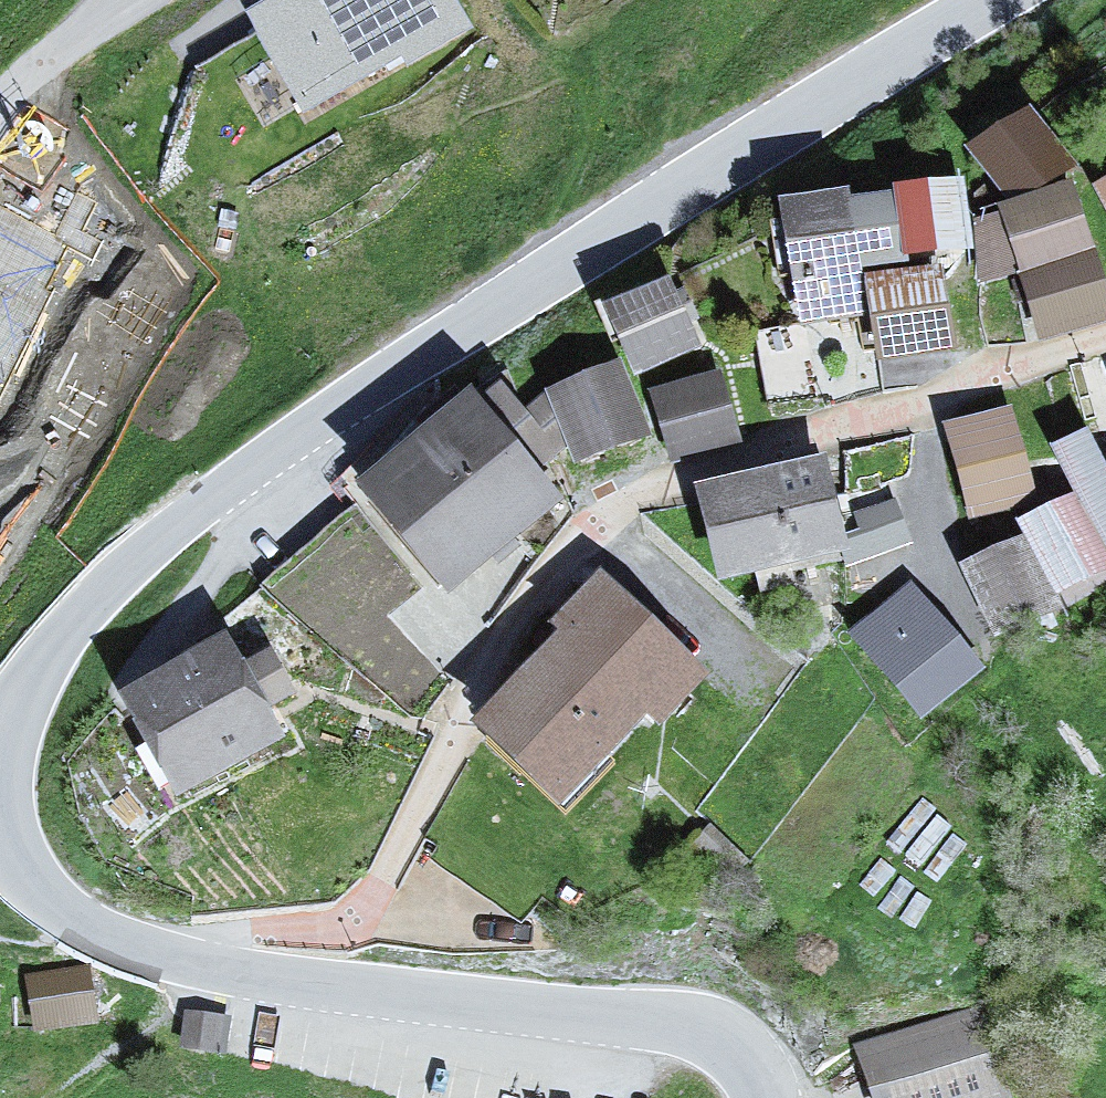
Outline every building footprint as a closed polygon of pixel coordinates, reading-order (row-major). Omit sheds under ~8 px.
[(254,24),(304,115),(460,30),(444,0),(298,0),(254,24)] [(1061,167),(1021,128),(984,165),(1023,204),(1061,167)] [(1073,199),(997,222),(1033,343),(1105,321),(1105,308),(1073,199)] [(961,200),(796,225),(806,292),(971,266),(961,200)] [(671,299),(620,323),(648,380),(699,355),(671,299)] [(580,451),(657,419),(626,346),(549,378),(580,451)] [(718,393),(661,411),(681,473),(738,455),(718,393)] [(472,421),(373,505),(453,598),(552,514),(472,421)] [(1014,427),(959,443),(982,521),(1037,505),(1014,427)] [(1056,466),(1078,509),(1105,563),(1105,440),(1056,466)] [(825,483),(715,511),(735,590),(845,562),(825,483)] [(1105,574),(1105,563),(1078,509),(1027,536),(1034,551),(1059,598),(1105,574)] [(438,618),(360,521),(300,569),(378,666),(438,618)] [(1059,598),(1034,551),(978,579),(1008,637),(1064,608),(1059,598)] [(608,608),(491,744),(561,805),(643,710),(663,727),(699,686),(608,608)] [(272,689),(300,680),(285,633),(257,642),(272,689)] [(936,634),(882,678),(921,724),(974,681),(936,634)] [(228,666),(136,718),(185,805),(277,753),(228,666)] [(87,987),(41,992),(46,1034),(91,1029),(87,987)] [(868,1065),(880,1097),(997,1097),(971,1028),(868,1065)]
